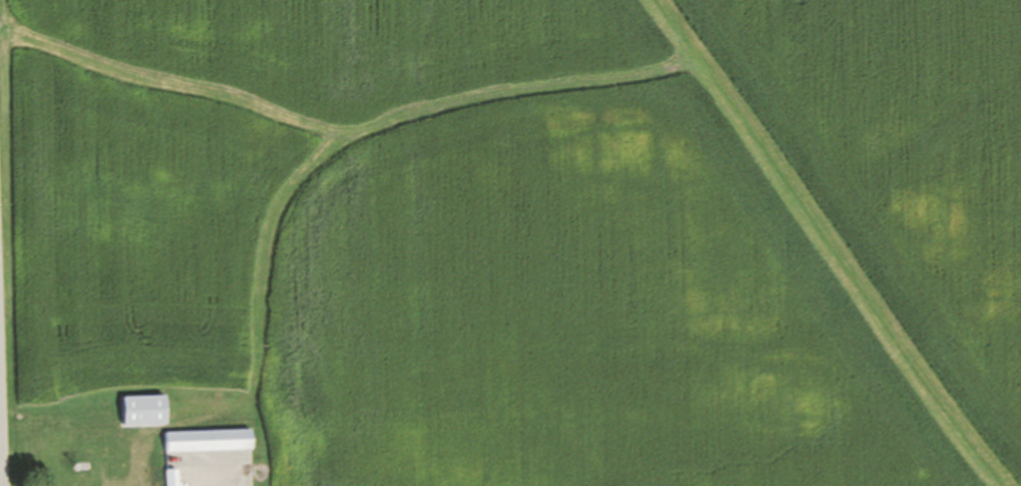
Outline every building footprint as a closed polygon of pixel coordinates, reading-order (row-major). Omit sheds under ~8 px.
[(122,395),(122,424),(164,424),(164,395),(122,395)] [(164,431),(164,451),(249,450),(249,430),(164,431)] [(166,485),(177,485),(176,469),(165,470),(166,485)]
